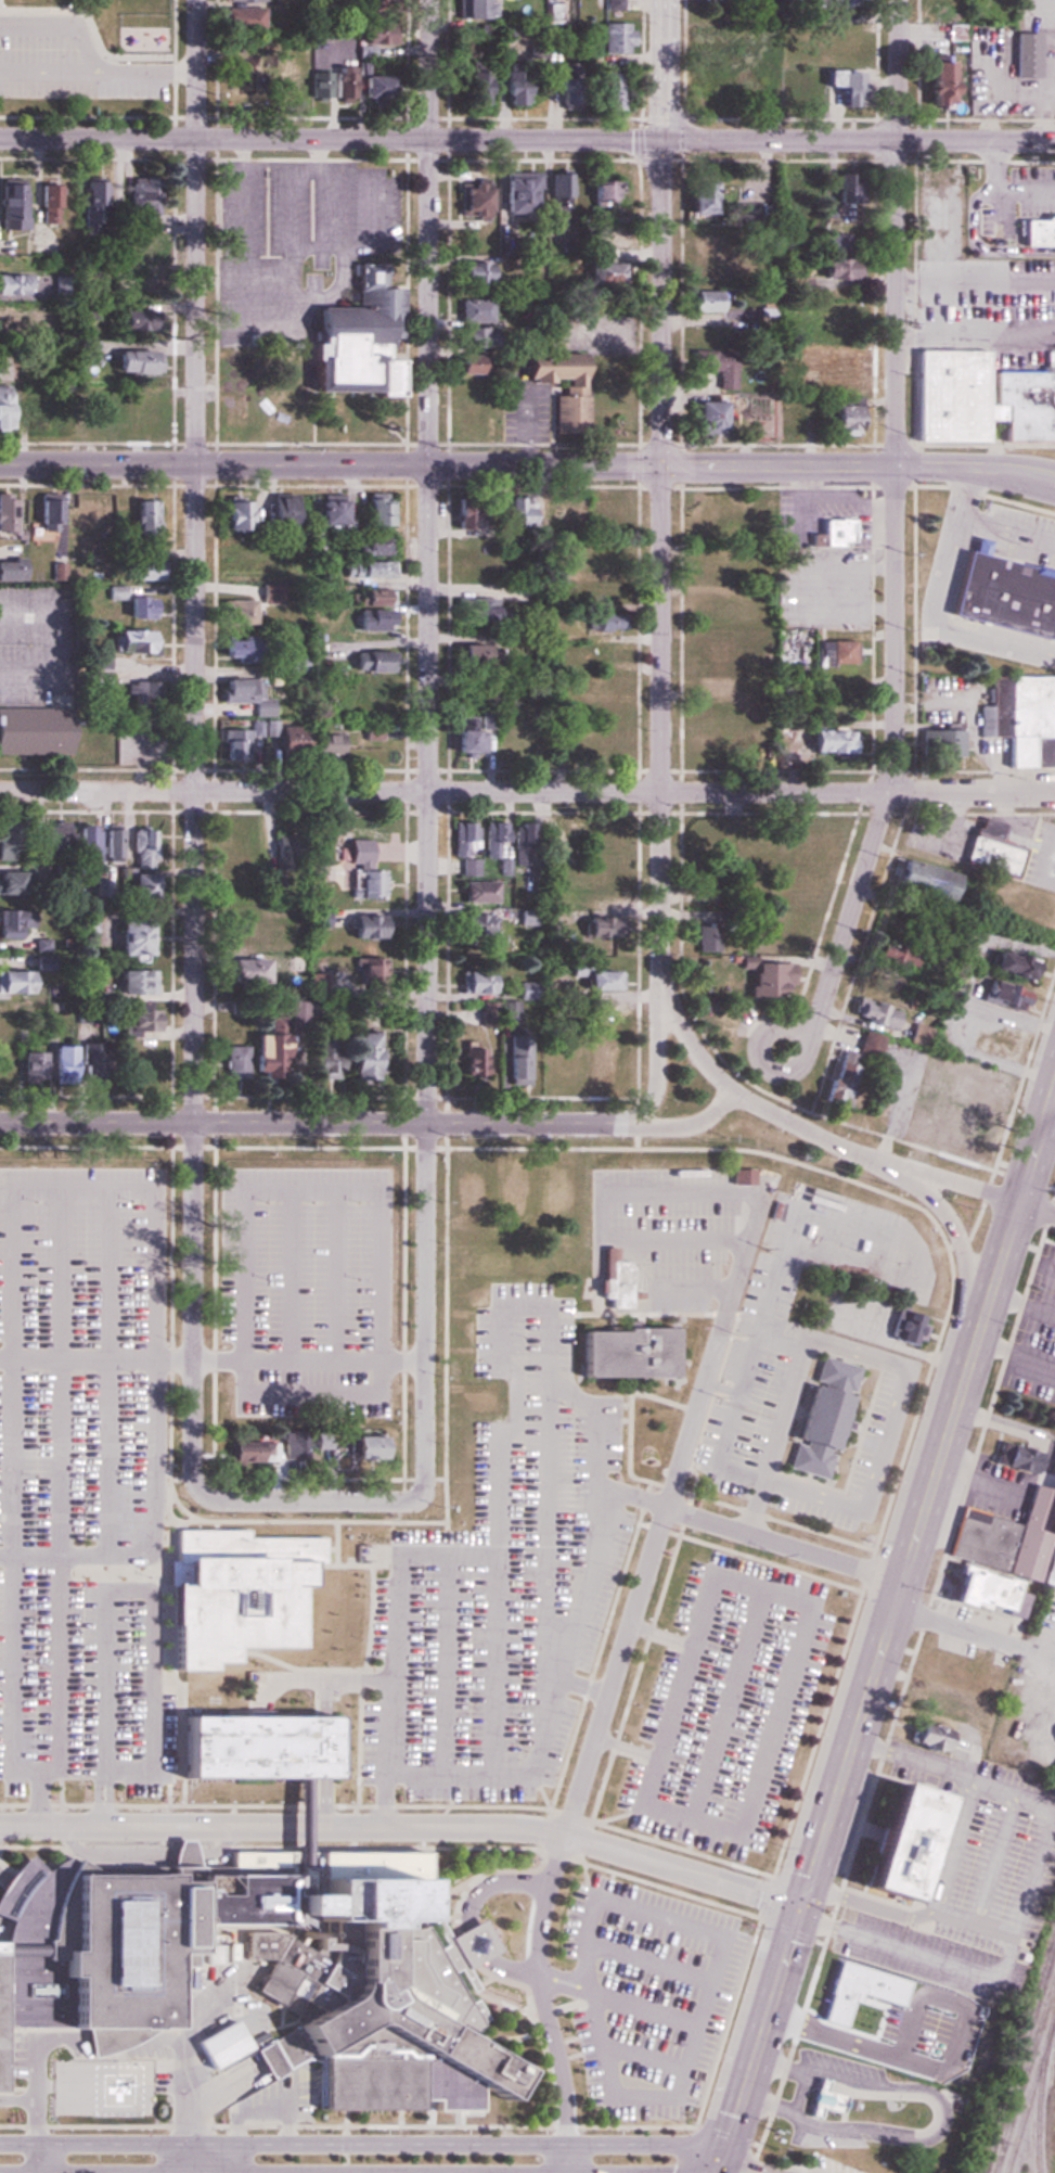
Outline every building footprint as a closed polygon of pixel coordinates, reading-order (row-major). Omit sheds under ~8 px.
[(460,20),(496,20),(496,0),(460,0),(460,20)] [(604,10),(621,10),(621,0),(604,0),(604,10)] [(222,30),(260,30),(260,9),(222,9),(222,30)] [(602,53),(630,53),(630,23),(602,23),(602,53)] [(1012,33),(1012,77),(1037,77),(1037,33),(1012,33)] [(926,105),(948,105),(947,61),(925,62),(926,105)] [(359,64),(359,98),(384,98),(384,74),(369,74),(369,64),(359,64)] [(525,105),(525,64),(502,64),(502,105),(525,105)] [(352,67),(337,67),(337,99),(352,99),(352,67)] [(856,71),(822,71),(822,87),(836,87),(836,107),(856,107),(856,71)] [(304,72),(280,72),(280,101),(304,101),(304,72)] [(327,73),(311,73),(311,100),(327,100),(327,73)] [(472,109),(491,109),(491,73),(472,73),(472,109)] [(626,73),(599,73),(599,111),(626,111),(626,73)] [(554,174),(554,208),(572,208),(572,174),(554,174)] [(855,215),(855,174),(838,174),(838,215),(855,215)] [(531,215),(531,189),(539,189),(539,175),(500,175),(500,215),(531,215)] [(684,215),(710,215),(710,176),(684,176),(684,215)] [(458,180),(458,219),(487,219),(487,180),(458,180)] [(105,181),(85,181),(84,217),(104,217),(105,181)] [(613,182),(589,182),(589,206),(613,206),(613,182)] [(149,183),(127,183),(127,217),(149,217),(149,183)] [(2,185),(3,232),(26,231),(25,184),(2,185)] [(60,210),(60,187),(42,188),(43,210),(60,210)] [(1054,246),(1054,217),(1018,217),(1019,246),(1054,246)] [(849,235),(823,234),(822,255),(849,256),(849,235)] [(615,251),(615,235),(597,235),(597,251),(615,251)] [(853,259),(819,259),(819,280),(853,280),(853,259)] [(488,284),(488,264),(456,264),(456,284),(488,284)] [(616,286),(616,265),(584,265),(584,286),(616,286)] [(138,286),(135,267),(113,271),(116,290),(138,286)] [(307,309),(306,395),(402,396),(402,362),(385,361),(386,317),(405,317),(405,290),(382,290),(382,274),(356,274),(355,309),(307,309)] [(33,276),(0,276),(0,296),(33,296),(33,276)] [(55,284),(55,298),(65,298),(65,284),(55,284)] [(726,291),(691,291),(691,315),(726,315),(726,291)] [(492,300),(460,300),(460,321),(492,321),(492,300)] [(117,312),(117,333),(156,333),(156,312),(117,312)] [(38,334),(38,313),(0,313),(0,334),(38,334)] [(692,328),(692,347),(728,347),(728,328),(692,328)] [(493,329),(459,329),(459,353),(455,353),(455,375),(480,376),(481,354),(493,354),(493,329)] [(1054,442),(1054,369),(1054,368),(988,368),(988,350),(913,350),(913,442),(1054,442)] [(156,375),(156,352),(111,352),(111,375),(156,375)] [(716,372),(716,388),(734,388),(734,352),(691,352),(691,372),(716,372)] [(585,354),(519,355),(519,379),(532,379),(532,383),(567,382),(567,393),(553,393),(553,432),(587,432),(585,354)] [(818,379),(857,379),(857,355),(818,355),(818,379)] [(798,436),(797,401),(769,401),(769,396),(743,397),(744,436),(798,436)] [(288,435),(288,400),(263,400),(263,435),(288,435)] [(455,403),(455,436),(478,436),(478,403),(455,403)] [(689,431),(718,431),(718,404),(689,404),(689,431)] [(859,435),(859,406),(826,406),(826,435),(859,435)] [(363,528),(384,528),(384,494),(363,494),(363,528)] [(0,495),(0,537),(12,537),(12,495),(0,495)] [(340,495),(316,495),(316,525),(340,525),(340,495)] [(59,498),(29,498),(29,531),(59,531),(59,498)] [(591,528),(627,528),(627,499),(591,499),(591,528)] [(74,501),(74,526),(105,526),(105,501),(74,501)] [(133,502),(133,545),(156,545),(156,502),(133,502)] [(251,502),(224,502),(224,531),(251,531),(251,502)] [(266,528),(292,528),(292,502),(266,502),(266,528)] [(507,502),(506,525),(524,526),(525,503),(507,502)] [(824,517),(854,517),(854,548),(824,548),(824,517)] [(387,556),(387,538),(358,538),(358,556),(387,556)] [(1044,637),(1054,591),(1054,572),(982,554),(986,541),(976,539),(973,552),(962,549),(945,614),(1044,637)] [(18,562),(0,562),(0,582),(18,582),(18,562)] [(157,562),(128,562),(128,582),(157,582),(157,562)] [(349,578),(390,578),(390,563),(349,563),(349,578)] [(372,602),(372,594),(358,595),(358,602),(372,602)] [(123,598),(123,619),(152,619),(152,598),(123,598)] [(496,599),(453,599),(453,623),(496,623),(496,599)] [(217,625),(255,625),(255,601),(217,601),(217,625)] [(616,613),(590,617),(593,633),(619,629),(616,613)] [(106,631),(106,652),(149,652),(149,631),(106,631)] [(218,660),(261,660),(261,639),(218,639),(218,660)] [(853,662),(853,640),(827,640),(827,662),(853,662)] [(453,665),(481,665),(481,643),(453,643),(453,665)] [(389,652),(352,652),(352,672),(389,672),(389,652)] [(988,674),(987,704),(978,704),(978,736),(1003,736),(1003,766),(1054,766),(1054,674),(988,674)] [(219,678),(219,701),(263,701),(263,678),(219,678)] [(608,685),(606,679),(593,683),(594,689),(608,685)] [(363,740),(387,740),(386,681),(361,682),(363,740)] [(61,755),(62,723),(33,722),(34,708),(0,707),(0,754),(61,755)] [(451,753),(482,753),(481,730),(475,730),(475,716),(450,716),(451,753)] [(274,726),(274,751),(305,751),(305,726),(274,726)] [(247,757),(247,728),(221,728),(221,757),(247,757)] [(852,751),(852,728),(806,728),(806,751),(852,751)] [(918,756),(957,756),(957,728),(918,728),(918,756)] [(345,732),(315,732),(315,755),(345,755),(345,732)] [(1015,877),(1022,846),(1000,841),(1004,823),(974,817),(962,865),(1015,877)] [(16,861),(16,822),(0,822),(0,861),(16,861)] [(477,876),(477,822),(454,822),(454,858),(460,858),(460,876),(477,876)] [(74,825),(74,848),(83,848),(83,859),(99,859),(99,825),(74,825)] [(717,825),(679,825),(679,843),(717,843),(717,825)] [(151,864),(151,827),(128,827),(128,864),(151,864)] [(499,859),(499,827),(483,827),(483,859),(499,859)] [(554,828),(554,861),(577,861),(577,828),(554,828)] [(118,859),(118,829),(105,829),(105,859),(118,859)] [(512,829),(512,866),(529,866),(529,829),(512,829)] [(62,830),(40,830),(40,856),(62,856),(62,830)] [(274,835),(274,869),(297,869),(297,835),(274,835)] [(601,863),(624,863),(624,838),(590,838),(590,854),(601,854),(601,863)] [(954,902),(961,874),(896,859),(889,887),(954,902)] [(317,880),(331,880),(331,866),(317,866),(317,880)] [(355,898),(380,898),(380,871),(355,871),(355,898)] [(19,895),(19,874),(0,874),(0,895),(19,895)] [(151,899),(151,875),(125,875),(125,899),(151,899)] [(494,882),(461,882),(461,903),(494,903),(494,882)] [(518,910),(518,925),(538,925),(538,910),(518,910)] [(0,911),(0,939),(22,939),(22,911),(0,911)] [(456,914),(456,937),(487,937),(487,914),(456,914)] [(382,938),(382,915),(346,915),(346,938),(382,938)] [(582,916),(581,937),(610,939),(612,918),(582,916)] [(146,956),(146,922),(114,922),(114,956),(146,956)] [(696,951),(718,951),(718,924),(696,924),(696,951)] [(870,963),(913,965),(914,945),(871,943),(870,963)] [(1034,962),(994,948),(987,968),(1028,982),(1034,962)] [(224,956),(224,983),(266,983),(266,956),(224,956)] [(740,958),(740,968),(748,968),(747,996),(770,997),(771,958),(740,958)] [(358,959),(358,991),(385,991),(385,959),(358,959)] [(572,977),(582,977),(582,990),(621,990),(621,971),(592,971),(592,959),(572,959),(572,977)] [(151,970),(114,970),(114,994),(151,994),(151,970)] [(494,994),(494,970),(459,970),(459,994),(494,994)] [(34,971),(0,971),(0,994),(34,994),(34,971)] [(1020,1013),(1026,990),(986,980),(980,1003),(1020,1013)] [(538,982),(516,983),(517,999),(539,998),(538,982)] [(894,1030),(900,1008),(870,1000),(869,1004),(858,1001),(853,1019),(894,1030)] [(156,1009),(137,1009),(137,1002),(120,1002),(120,1032),(156,1032),(156,1009)] [(480,1027),(497,1027),(497,1002),(480,1002),(480,1027)] [(924,1045),(928,1029),(913,1025),(908,1041),(924,1045)] [(609,1084),(611,1029),(586,1028),(584,1083),(609,1084)] [(1018,1063),(1023,1033),(1010,1031),(1010,1036),(967,1029),(963,1053),(1018,1063)] [(371,1030),(344,1036),(354,1082),(382,1076),(371,1030)] [(882,1038),(863,1030),(853,1056),(872,1064),(882,1038)] [(12,1033),(0,1033),(0,1075),(12,1075),(12,1033)] [(225,1046),(225,1078),(279,1077),(279,1033),(250,1033),(250,1046),(225,1046)] [(505,1035),(505,1084),(529,1084),(529,1035),(505,1035)] [(123,1051),(123,1069),(148,1069),(148,1039),(129,1039),(129,1051),(123,1051)] [(69,1046),(48,1045),(48,1080),(69,1080),(69,1046)] [(484,1048),(460,1048),(460,1076),(484,1076),(484,1048)] [(311,1079),(336,1079),(336,1051),(311,1051),(311,1079)] [(40,1082),(40,1052),(18,1052),(18,1082),(40,1082)] [(838,1101),(852,1063),(838,1057),(823,1095),(838,1101)] [(1012,1076),(961,1066),(954,1102),(1005,1112),(1012,1076)] [(329,1159),(304,1159),(304,1191),(330,1191),(329,1159)] [(389,1160),(364,1160),(364,1191),(389,1191),(389,1160)] [(264,1163),(265,1191),(300,1190),(300,1162),(264,1163)] [(40,1207),(66,1207),(66,1166),(40,1166),(40,1207)] [(750,1184),(750,1169),(730,1168),(730,1184),(750,1184)] [(100,1170),(74,1170),(74,1192),(100,1192),(100,1170)] [(615,1248),(601,1248),(601,1273),(589,1273),(589,1310),(626,1310),(626,1263),(615,1263),(615,1248)] [(888,1340),(915,1348),(923,1319),(896,1311),(888,1340)] [(308,1324),(308,1345),(324,1345),(324,1324),(308,1324)] [(586,1331),(627,1331),(627,1327),(676,1328),(674,1377),(586,1377),(586,1331)] [(806,1348),(844,1360),(838,1382),(829,1379),(827,1390),(839,1393),(820,1447),(814,1446),(813,1449),(818,1450),(811,1471),(772,1461),(779,1437),(782,1439),(782,1435),(780,1434),(797,1380),(805,1384),(806,1376),(798,1372),(806,1348)] [(383,1459),(383,1435),(348,1435),(348,1459),(383,1459)] [(280,1437),(280,1457),(304,1457),(304,1437),(280,1437)] [(228,1461),(272,1461),(272,1440),(228,1440),(228,1461)] [(999,1443),(993,1462),(1031,1475),(1037,1456),(999,1443)] [(1042,1452),(1038,1470),(1050,1473),(1046,1487),(1028,1482),(1017,1523),(958,1508),(944,1559),(1054,1588),(1054,1455),(1042,1452)] [(1017,1582),(951,1565),(942,1599),(1007,1617),(1017,1582)] [(914,1711),(946,1723),(954,1700),(922,1688),(914,1711)] [(189,1715),(338,1715),(338,1777),(301,1777),(295,1777),(287,1777),(189,1777),(189,1715)] [(941,1755),(948,1731),(911,1720),(904,1744),(941,1755)] [(301,1777),(301,1828),(301,1877),(294,1877),(287,1877),(287,1828),(287,1777),(295,1777),(301,1777)] [(847,1889),(912,1905),(938,1798),(873,1781),(847,1889)] [(281,1877),(282,1851),(224,1851),(224,1876),(95,1875),(73,1858),(63,1861),(51,1869),(38,1880),(28,1892),(17,1910),(12,1923),(9,1943),(51,1943),(51,1948),(51,1955),(51,1977),(62,1977),(61,2028),(171,2029),(172,1953),(197,1953),(198,1922),(241,1923),(281,1923),(281,1877)] [(317,2021),(303,2028),(319,2056),(326,2051),(326,2109),(424,2110),(424,2050),(509,2100),(526,2072),(453,2029),(459,2025),(474,2033),(489,2024),(469,1992),(476,1989),(464,1968),(485,1956),(494,1951),(476,1919),(468,1923),(448,1935),(437,1917),(422,1926),(419,1920),(419,1879),(429,1879),(429,1852),(309,1851),(308,1877),(301,1877),(294,1877),(287,1877),(281,1877),(281,1923),(241,1923),(241,1959),(270,1959),(254,1987),(317,2021)] [(51,1955),(3,1955),(3,1948),(3,1942),(9,1943),(51,1943),(51,1948),(51,1955)] [(871,1978),(833,1970),(828,1992),(867,2000),(871,1978)] [(865,2054),(873,2026),(824,2011),(815,2039),(865,2054)] [(234,2020),(250,2046),(214,2068),(197,2041),(234,2020)]
